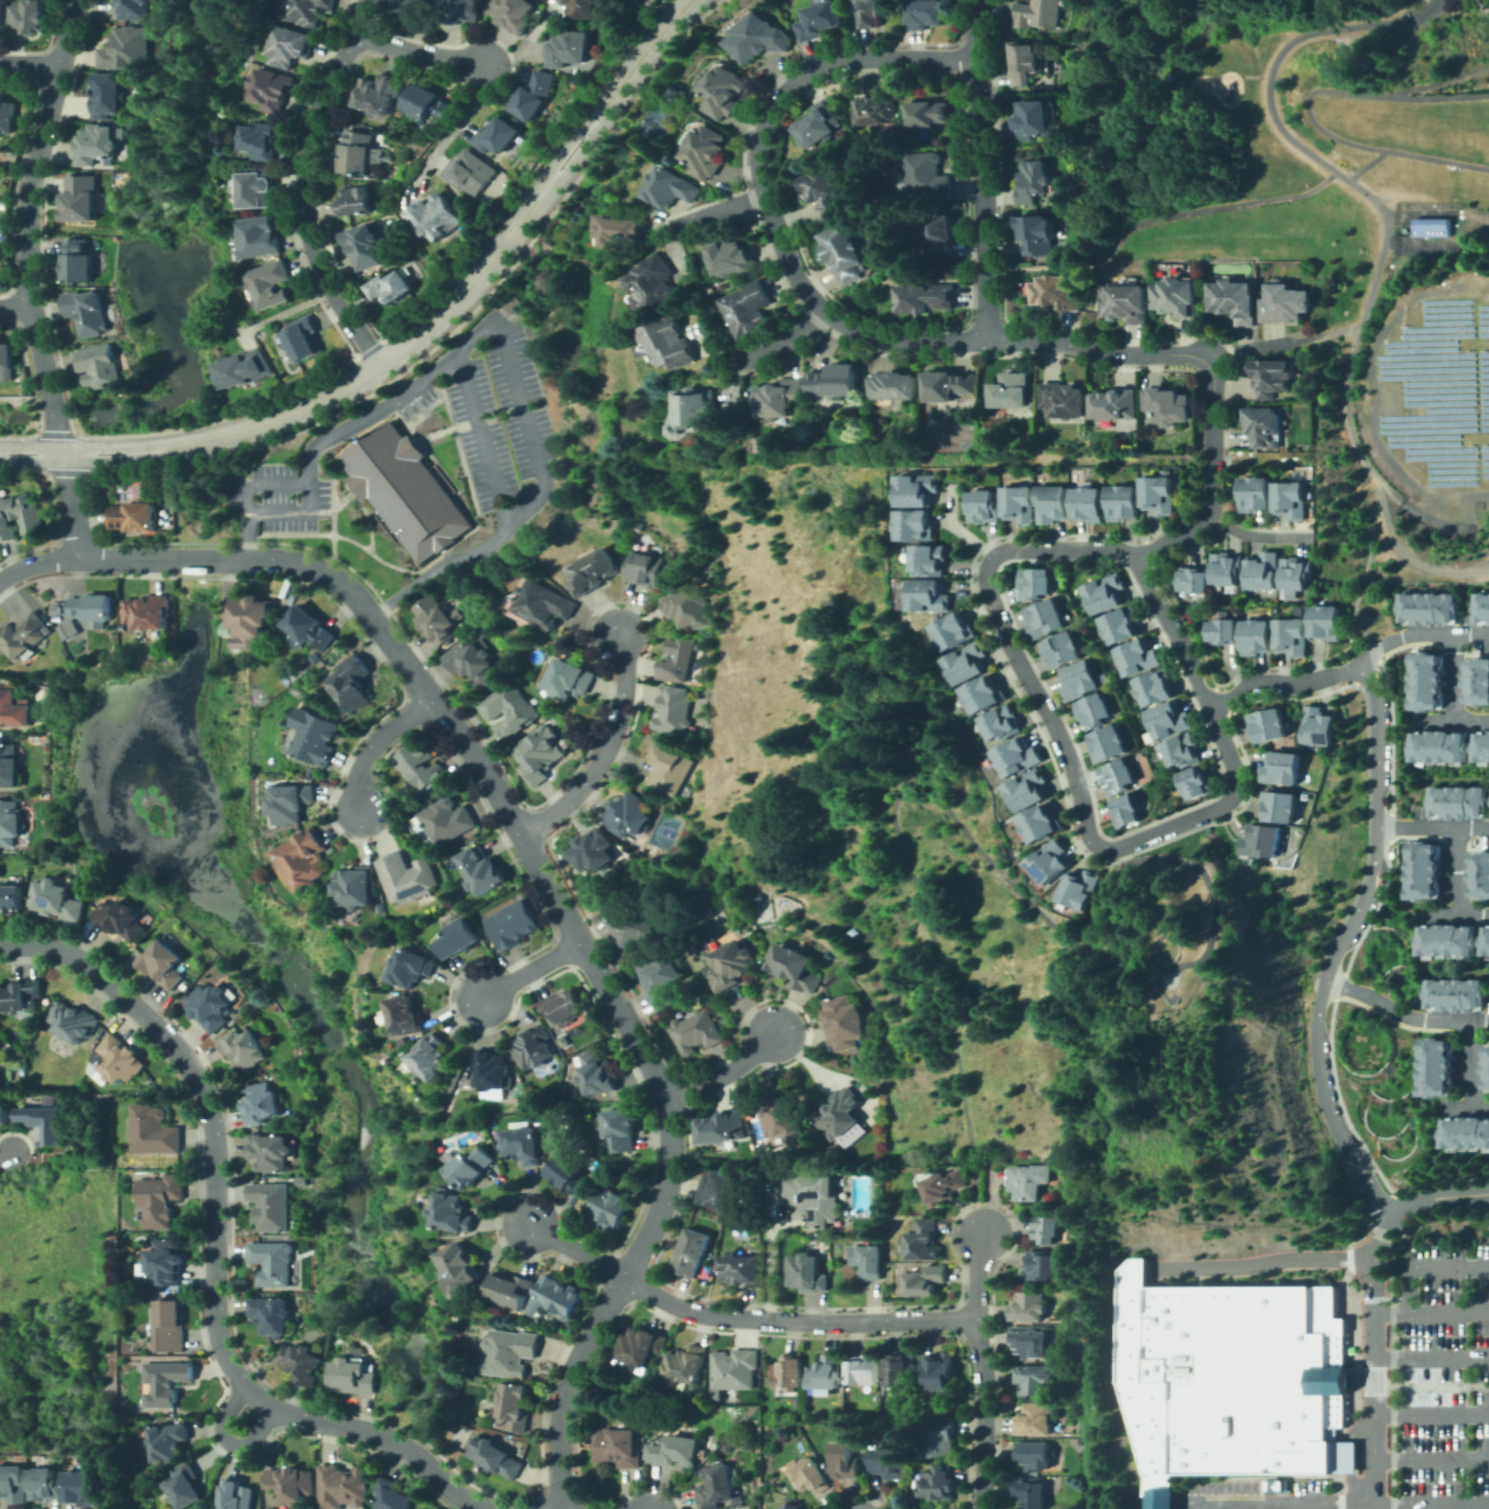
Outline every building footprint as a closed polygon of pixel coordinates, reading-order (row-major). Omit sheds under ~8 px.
[(18,2),(18,0),(45,0),(44,11),(47,11),(46,32),(37,31),(37,34),(25,33),(25,29),(9,28),(10,5),(15,6),(15,2),(18,2)] [(119,2),(119,0),(151,0),(151,3),(150,3),(150,20),(120,20),(120,2),(119,2)] [(285,7),(286,0),(337,0),(335,10),(324,8),(323,14),(321,14),(321,18),(322,18),(320,29),(306,26),(306,25),(300,24),(300,22),(285,19),(288,7),(285,7)] [(397,10),(399,0),(432,0),(431,6),(436,7),(432,25),(415,22),(416,19),(406,17),(407,12),(397,10)] [(440,23),(440,0),(480,0),(479,5),(479,22),(463,22),(463,24),(448,24),(448,23),(440,23)] [(491,12),(500,0),(531,0),(538,5),(528,18),(533,22),(522,37),(515,31),(515,32),(504,24),(503,26),(496,21),(498,17),(491,12)] [(565,3),(565,0),(597,0),(597,4),(595,5),(595,18),(573,19),(572,13),(570,13),(570,6),(573,6),(573,3),(565,3)] [(806,10),(835,0),(838,0),(846,23),(843,24),(843,25),(837,27),(836,26),(825,29),(827,35),(804,43),(798,23),(807,21),(804,12),(807,11),(806,10)] [(860,30),(857,0),(894,0),(895,10),(886,11),(886,17),(877,17),(878,28),(860,30)] [(947,0),(946,26),(933,26),(932,23),(929,23),(929,31),(909,31),(910,0),(947,0)] [(1033,5),(1034,0),(1064,0),(1059,28),(1047,26),(1047,28),(1032,26),(1032,30),(1014,28),(1018,3),(1033,5)] [(791,37),(790,52),(771,51),(770,48),(763,55),(761,54),(747,66),(728,43),(737,35),(735,32),(760,11),(768,21),(775,22),(774,27),(783,28),(791,37)] [(314,43),(308,61),(298,58),(296,62),(295,62),(292,70),(271,64),(273,55),(269,54),(279,24),(315,36),(313,43),(314,43)] [(138,26),(138,27),(150,27),(149,69),(99,68),(99,48),(111,48),(111,34),(115,34),(116,27),(125,27),(125,26),(138,26)] [(590,32),(587,63),(568,61),(567,68),(552,66),(548,67),(549,59),(546,59),(548,41),(556,42),(556,36),(563,37),(563,29),(590,32)] [(1038,45),(1038,54),(1041,54),(1041,62),(1045,62),(1045,70),(1042,71),(1042,77),(1031,77),(1031,86),(1012,86),(1010,42),(1021,42),(1021,45),(1038,45)] [(726,64),(735,71),(736,70),(743,75),(742,76),(752,84),(745,94),(741,91),(740,92),(737,99),(743,104),(733,117),(729,114),(724,121),(708,109),(717,97),(706,89),(720,69),(722,70),(726,64)] [(260,68),(297,77),(293,89),(289,88),(284,107),(282,107),(280,114),(265,110),(266,103),(251,99),(255,85),(252,84),(254,76),(257,76),(260,68)] [(556,74),(550,95),(532,122),(512,108),(527,86),(532,89),(537,69),(556,74)] [(122,74),(122,83),(124,84),(124,96),(122,96),(121,113),(111,113),(111,120),(93,119),(92,112),(93,74),(96,74),(96,73),(122,74)] [(404,79),(399,97),(394,95),(389,115),(355,106),(363,77),(380,82),(382,73),(404,79)] [(455,106),(446,121),(431,112),(426,120),(404,106),(418,81),(441,94),(439,97),(455,106)] [(4,137),(0,137),(0,95),(4,95),(3,101),(7,101),(17,102),(13,134),(4,133),(4,137)] [(871,95),(871,97),(882,97),(883,103),(899,102),(900,122),(861,125),(859,114),(862,113),(860,95),(871,95)] [(830,96),(842,114),(839,116),(845,125),(834,133),(835,135),(835,138),(830,141),(828,142),(825,140),(810,150),(809,148),(807,147),(802,141),(803,139),(796,129),(799,126),(799,125),(806,120),(807,120),(817,114),(815,112),(814,113),(811,109),(830,96)] [(1048,101),(1049,117),(1053,117),(1053,126),(1049,126),(1049,134),(1033,134),(1033,140),(1013,140),(1013,118),(1015,118),(1015,116),(1018,116),(1018,101),(1048,101)] [(938,127),(912,128),(911,103),(937,102),(951,102),(952,123),(938,123),(938,127)] [(502,115),(521,130),(503,154),(492,146),(487,152),(473,142),(484,127),(490,131),(502,115)] [(277,125),(276,136),(277,137),(275,162),(254,160),(255,150),(242,149),(242,139),(243,134),(244,134),(245,125),(258,126),(258,123),(277,125)] [(710,123),(729,136),(724,144),(728,147),(725,153),(724,153),(720,158),(725,162),(715,177),(712,175),(708,182),(692,171),(697,164),(686,157),(692,148),(691,147),(703,129),(705,130),(710,123)] [(125,127),(125,139),(116,139),(116,140),(118,140),(118,149),(116,149),(116,157),(95,158),(95,166),(77,166),(78,158),(76,158),(76,137),(80,137),(81,135),(83,135),(83,130),(91,130),(90,124),(105,124),(104,126),(116,126),(115,127),(125,127)] [(374,134),(372,146),(370,157),(375,163),(370,167),(369,174),(337,172),(340,143),(344,144),(347,128),(374,134)] [(469,147),(499,170),(478,197),(468,189),(466,193),(444,175),(457,158),(461,161),(462,159),(461,158),(469,147)] [(951,193),(952,200),(934,201),(934,193),(901,194),(901,179),(909,179),(908,168),(906,167),(906,163),(908,161),(908,153),(941,152),(945,155),(945,160),(942,163),(942,175),(952,175),(953,193),(951,193)] [(1048,161),(1048,176),(1052,176),(1053,185),(1049,185),(1049,195),(1036,196),(1036,205),(1018,205),(1017,187),(1023,187),(1022,182),(1020,182),(1020,172),(1024,172),(1024,161),(1048,161)] [(668,164),(704,188),(699,196),(698,196),(693,203),(681,195),(676,202),(675,202),(669,210),(647,195),(656,181),(653,180),(659,172),(661,173),(668,164)] [(274,167),(275,190),(272,190),(272,207),(242,209),(241,190),(239,190),(238,181),(241,181),(240,173),(255,172),(255,168),(274,167)] [(832,167),(840,195),(838,196),(844,217),(827,222),(825,216),(823,216),(819,202),(813,204),(811,195),(809,196),(807,189),(806,190),(802,178),(815,174),(814,173),(832,167)] [(402,178),(397,174),(401,168),(407,172),(402,178)] [(97,175),(97,192),(96,192),(96,221),(63,221),(64,208),(64,204),(63,204),(63,194),(64,194),(64,193),(67,193),(67,175),(97,175)] [(370,186),(371,197),(374,197),(376,199),(377,203),(374,206),(372,206),(373,212),(339,216),(338,200),(343,199),(342,189),(370,186)] [(442,191),(466,222),(440,243),(432,233),(427,237),(408,214),(412,210),(410,209),(421,200),(422,201),(426,198),(431,204),(435,200),(433,198),(442,191)] [(954,215),(954,242),(952,242),(953,258),(934,259),(933,243),(926,244),(925,233),(920,233),(920,224),(925,224),(925,216),(935,216),(935,214),(941,214),(942,215),(954,215)] [(275,230),(276,235),(280,235),(283,253),(244,259),(243,249),(239,234),(240,230),(238,220),(273,215),(275,230)] [(649,217),(648,233),(645,233),(645,234),(644,234),(643,241),(640,240),(640,245),(633,245),(633,250),(621,249),(621,248),(608,247),(609,233),(606,233),(607,224),(610,224),(611,215),(649,217)] [(1050,215),(1050,219),(1054,219),(1055,255),(1025,256),(1024,239),(1018,239),(1018,226),(1019,216),(1050,215)] [(1447,217),(1447,235),(1411,236),(1411,218),(1447,217)] [(379,242),(380,246),(377,247),(383,264),(360,272),(352,247),(349,248),(348,244),(346,245),(342,233),(377,222),(384,240),(379,242)] [(842,285),(832,263),(827,265),(820,247),(825,245),(821,235),(845,225),(853,241),(855,240),(860,250),(858,252),(863,263),(856,267),(861,276),(842,285)] [(734,237),(736,243),(741,241),(743,245),(744,245),(746,250),(751,248),(757,265),(756,265),(758,272),(741,278),(739,271),(731,274),(731,275),(726,277),(725,276),(721,277),(721,274),(719,275),(712,257),(714,256),(710,246),(734,237)] [(89,239),(88,255),(93,255),(93,282),(64,281),(65,273),(63,273),(63,262),(64,254),(67,254),(67,238),(89,239)] [(664,279),(665,281),(668,280),(671,286),(672,285),(677,287),(679,291),(678,297),(670,301),(670,303),(663,307),(662,306),(650,312),(648,307),(646,308),(638,292),(637,293),(636,291),(632,290),(630,285),(630,282),(627,276),(647,265),(645,261),(662,252),(674,274),(664,279)] [(279,284),(282,290),(287,288),(291,300),(261,311),(259,306),(258,307),(255,299),(256,299),(253,289),(252,290),(249,282),(250,281),(247,273),(285,258),(293,279),(279,284)] [(402,269),(415,289),(393,304),(388,303),(385,299),(386,294),(387,294),(386,292),(375,300),(366,286),(384,274),(387,279),(402,269)] [(1062,274),(1062,276),(1073,276),(1074,289),(1082,288),(1083,311),(1058,311),(1058,307),(1050,307),(1050,305),(1045,305),(1045,303),(1035,304),(1034,282),(1044,282),(1044,277),(1052,277),(1052,275),(1062,274)] [(1195,277),(1195,281),(1197,281),(1197,318),(1181,318),(1181,312),(1173,312),(1173,313),(1163,313),(1163,309),(1153,309),(1153,284),(1163,284),(1163,281),(1173,281),(1173,278),(1184,278),(1184,277),(1195,277)] [(1468,278),(1448,282),(1429,288),(1411,298),(1397,312),(1383,328),(1374,345),(1367,365),(1365,385),(1366,408),(1371,430),(1381,451),(1396,470),(1413,485),(1434,496),(1456,504),(1480,505),(1488,504),(1488,278),(1468,278)] [(760,309),(761,311),(763,310),(764,312),(765,311),(769,321),(768,321),(769,323),(762,326),(760,328),(761,332),(741,342),(734,326),(728,311),(727,312),(722,300),(747,288),(746,286),(762,279),(773,303),(760,309)] [(1236,279),(1237,283),(1254,283),(1254,294),(1256,294),(1256,327),(1236,327),(1236,313),(1231,313),(1232,314),(1220,315),(1220,312),(1211,312),(1211,283),(1224,283),(1224,279),(1236,279)] [(1141,282),(1141,286),(1149,286),(1149,323),(1139,323),(1139,324),(1126,324),(1126,318),(1121,318),(1122,321),(1113,321),(1113,319),(1103,319),(1102,286),(1113,286),(1113,283),(1141,282)] [(925,286),(936,286),(936,284),(956,284),(956,294),(954,294),(953,310),(932,310),(932,313),(900,312),(900,286),(917,286),(917,284),(925,284),(925,286)] [(1312,291),(1313,312),(1304,312),(1304,319),(1261,322),(1261,298),(1266,298),(1266,284),(1292,284),(1292,289),(1302,289),(1302,291),(1312,291)] [(81,290),(82,294),(100,290),(110,330),(103,332),(103,333),(82,338),(77,316),(68,318),(63,294),(81,290)] [(525,304),(512,314),(504,305),(517,295),(525,304)] [(315,333),(324,351),(299,363),(292,348),(288,350),(285,343),(289,341),(285,333),(295,328),(292,323),(311,315),(318,332),(315,333)] [(681,335),(683,340),(687,337),(696,360),(673,370),(670,364),(662,367),(655,353),(653,354),(648,342),(646,343),(641,331),(676,316),(684,334),(681,335)] [(14,369),(0,368),(0,343),(14,344),(14,369)] [(112,343),(114,354),(117,354),(123,384),(95,390),(94,385),(86,387),(84,375),(91,373),(91,371),(79,373),(74,351),(112,343)] [(258,382),(223,390),(216,363),(244,355),(261,346),(275,372),(258,382)] [(1273,360),(1273,361),(1294,361),(1294,368),(1297,368),(1297,379),(1291,378),(1291,391),(1275,390),(1275,400),(1259,399),(1259,392),(1257,392),(1257,379),(1256,379),(1256,373),(1253,373),(1253,361),(1263,361),(1263,360),(1273,360)] [(858,364),(858,395),(843,395),(843,400),(831,400),(831,395),(811,395),(811,371),(832,371),(832,364),(858,364)] [(902,371),(902,372),(907,372),(907,375),(919,375),(919,400),(877,399),(877,397),(872,397),(872,376),(884,376),(884,372),(893,372),(893,371),(902,371)] [(977,374),(977,393),(955,393),(955,402),(927,401),(928,372),(955,372),(955,374),(977,374)] [(1031,373),(1030,407),(994,407),(994,384),(1004,384),(1004,373),(1031,373)] [(802,378),(802,399),(791,399),(791,416),(761,416),(761,414),(759,413),(760,408),(760,407),(761,406),(755,406),(755,387),(757,386),(765,386),(770,387),(770,385),(773,385),(773,384),(780,384),(780,378),(802,378)] [(1086,386),(1087,417),(1051,417),(1051,408),(1042,408),(1042,383),(1064,383),(1064,385),(1079,385),(1079,386),(1086,386)] [(701,387),(701,390),(716,390),(716,432),(693,431),(693,434),(688,440),(679,440),(673,434),(673,425),(678,420),(678,390),(690,390),(690,387),(701,387)] [(1166,387),(1167,390),(1181,391),(1181,395),(1192,395),(1192,422),(1180,422),(1180,423),(1176,423),(1176,427),(1164,427),(1164,423),(1157,422),(1156,419),(1150,419),(1150,413),(1157,413),(1157,410),(1144,410),(1144,389),(1152,389),(1152,387),(1166,387)] [(1137,389),(1137,418),(1125,418),(1092,419),(1093,395),(1095,395),(1095,393),(1102,394),(1102,392),(1112,392),(1112,389),(1137,389)] [(1283,415),(1283,434),(1281,434),(1282,448),(1252,448),(1252,432),(1249,432),(1248,426),(1248,420),(1246,420),(1246,408),(1278,408),(1278,412),(1280,412),(1283,415)] [(392,418),(405,435),(409,432),(425,454),(421,457),(472,524),(454,537),(456,539),(438,552),(436,550),(420,563),(369,496),(365,499),(349,477),(354,474),(340,457),(392,418)] [(1128,444),(1122,444),(1120,438),(1123,434),(1129,435),(1131,440),(1128,444)] [(939,475),(940,484),(941,484),(941,492),(934,492),(934,505),(902,506),(901,476),(939,475)] [(1176,477),(1177,516),(1159,516),(1159,509),(1145,509),(1145,478),(1176,477)] [(1272,478),(1273,508),(1258,508),(1258,512),(1243,513),(1243,478),(1272,478)] [(1307,483),(1308,520),(1290,521),(1290,515),(1277,515),(1276,483),(1307,483)] [(1070,486),(1071,519),(1057,519),(1057,524),(1040,524),(1040,487),(1070,486)] [(1141,486),(1141,517),(1127,518),(1127,521),(1111,522),(1111,487),(1141,486)] [(1035,487),(1036,525),(1019,525),(1019,519),(1005,519),(1005,487),(1035,487)] [(1104,488),(1105,522),(1090,523),(1090,519),(1076,519),(1075,489),(1104,488)] [(996,490),(996,500),(999,500),(999,520),(987,521),(987,523),(970,523),(970,492),(977,492),(977,490),(996,490)] [(18,539),(0,542),(0,497),(6,496),(7,499),(32,493),(32,497),(37,496),(45,532),(33,534),(33,533),(24,534),(21,519),(14,520),(18,539)] [(149,499),(149,503),(156,503),(157,531),(128,530),(112,530),(111,506),(128,506),(128,503),(139,502),(139,499),(149,499)] [(936,525),(936,540),(901,541),(900,511),(932,510),(932,525),(936,525)] [(946,545),(947,554),(948,554),(948,563),(945,563),(946,575),(925,576),(925,571),(915,571),(915,553),(917,553),(916,546),(946,545)] [(607,547),(618,566),(620,565),(623,571),(601,585),(602,586),(581,598),(571,582),(577,579),(571,568),(607,547)] [(670,573),(667,589),(659,587),(658,589),(649,587),(650,584),(627,580),(633,551),(664,558),(662,571),(670,573)] [(1243,554),(1244,570),(1241,570),(1242,576),(1239,576),(1239,584),(1213,584),(1212,554),(1220,553),(1220,552),(1231,551),(1231,555),(1243,554)] [(1278,552),(1279,589),(1248,589),(1247,557),(1262,556),(1262,552),(1278,552)] [(1300,558),(1300,559),(1313,559),(1313,580),(1308,580),(1309,589),(1283,589),(1283,558),(1300,558)] [(1209,568),(1209,593),(1189,593),(1189,591),(1180,591),(1180,567),(1190,566),(1190,569),(1209,568)] [(1051,569),(1051,576),(1053,576),(1053,594),(1043,595),(1043,598),(1023,598),(1023,590),(1025,590),(1025,582),(1021,582),(1021,569),(1051,569)] [(1126,603),(1097,616),(1085,587),(1120,572),(1127,588),(1121,591),(1126,603)] [(536,578),(580,604),(571,619),(559,613),(557,618),(560,620),(559,622),(560,623),(556,630),(554,629),(553,631),(517,610),(526,595),(523,593),(527,584),(531,586),(536,578)] [(951,602),(950,612),(913,611),(913,580),(946,580),(946,595),(952,595),(952,602),(951,602)] [(705,604),(711,625),(696,630),(695,626),(684,629),(680,618),(676,620),(674,614),(671,615),(670,611),(666,597),(702,586),(707,603),(705,604)] [(436,593),(445,604),(447,602),(454,611),(452,613),(459,623),(451,629),(457,636),(441,647),(437,642),(436,643),(425,629),(427,629),(419,618),(422,615),(417,608),(436,593)] [(1402,622),(1402,594),(1459,594),(1459,622),(1402,622)] [(113,595),(113,621),(107,621),(108,628),(94,628),(94,621),(88,621),(87,616),(71,616),(71,615),(70,615),(70,618),(53,618),(53,602),(70,602),(70,603),(71,603),(71,598),(87,598),(87,595),(113,595)] [(171,596),(171,616),(168,616),(169,628),(153,628),(151,630),(146,630),(145,629),(135,628),(135,623),(125,624),(125,614),(123,614),(123,600),(126,600),(126,599),(135,599),(135,604),(140,603),(140,599),(142,599),(143,598),(147,598),(149,599),(149,595),(166,595),(167,596),(171,596)] [(273,602),(273,617),(270,617),(270,626),(265,626),(265,637),(260,637),(260,642),(253,648),(235,648),(235,636),(240,636),(239,629),(233,629),(233,634),(223,634),(223,624),(233,624),(233,614),(236,614),(236,595),(262,595),(263,602),(273,602)] [(1477,595),(1488,595),(1488,622),(1477,622),(1477,595)] [(1068,626),(1034,641),(1027,623),(1033,620),(1029,609),(1057,598),(1068,626)] [(336,637),(325,650),(311,639),(307,643),(284,624),(301,604),(324,623),(322,625),(336,637)] [(1141,634),(1113,646),(1102,619),(1133,606),(1139,619),(1136,621),(1141,634)] [(1341,606),(1341,641),(1326,641),(1325,637),(1312,637),(1311,606),(1341,606)] [(4,654),(0,649),(0,635),(0,629),(3,627),(7,628),(8,629),(15,623),(17,625),(36,609),(47,624),(41,628),(48,636),(26,654),(26,659),(21,662),(17,662),(9,651),(4,654)] [(961,612),(968,624),(971,622),(978,636),(948,653),(934,627),(961,612)] [(79,633),(64,641),(57,627),(71,619),(79,633)] [(1238,619),(1238,641),(1236,641),(1236,644),(1218,644),(1218,642),(1209,642),(1209,621),(1218,621),(1218,620),(1238,619)] [(1307,619),(1307,658),(1290,658),(1290,652),(1277,652),(1276,620),(1307,619)] [(1272,620),(1273,652),(1257,652),(1257,656),(1243,656),(1242,621),(1272,620)] [(1073,631),(1084,658),(1056,670),(1049,653),(1046,655),(1041,643),(1073,631)] [(696,639),(688,683),(661,678),(664,659),(669,660),(670,654),(672,655),(672,653),(669,652),(671,638),(679,640),(680,636),(696,639)] [(1148,638),(1153,650),(1157,649),(1163,664),(1128,678),(1117,650),(1148,638)] [(477,641),(484,651),(487,649),(490,649),(493,653),(492,656),(490,658),(496,665),(492,667),(499,676),(483,688),(476,680),(477,680),(474,675),(469,678),(465,671),(460,675),(447,656),(466,643),(469,647),(477,641)] [(991,670),(962,687),(947,660),(981,641),(988,655),(984,658),(991,670)] [(371,700),(360,708),(359,706),(350,712),(333,688),(336,686),(331,680),(344,671),(340,666),(357,653),(372,672),(362,680),(365,685),(363,687),(371,700)] [(1414,654),(1442,655),(1442,712),(1413,711),(1414,654)] [(574,693),(576,689),(572,687),(574,695),(571,701),(554,693),(555,691),(547,687),(561,656),(598,673),(588,695),(584,693),(583,697),(574,693)] [(1103,687),(1068,703),(1061,687),(1069,684),(1064,670),(1091,659),(1103,687)] [(1469,660),(1488,661),(1488,704),(1468,703),(1469,660)] [(1176,696),(1148,708),(1137,680),(1168,668),(1174,682),(1171,684),(1176,696)] [(992,675),(999,687),(1002,685),(1009,699),(979,715),(965,690),(992,675)] [(519,689),(530,705),(532,703),(540,714),(525,726),(526,727),(507,742),(496,727),(511,716),(507,711),(493,721),(480,704),(512,680),(515,684),(519,689)] [(29,726),(0,726),(0,684),(5,684),(5,685),(14,685),(14,690),(15,690),(15,698),(29,698),(29,726)] [(692,698),(689,719),(690,719),(692,722),(692,725),(689,727),(688,727),(687,733),(658,729),(657,728),(658,718),(659,718),(659,716),(662,717),(663,709),(657,708),(660,684),(689,688),(688,697),(692,698)] [(1104,693),(1107,700),(1109,699),(1115,715),(1105,720),(1106,723),(1089,730),(1083,716),(1080,717),(1075,704),(1104,693)] [(1178,700),(1184,713),(1189,711),(1194,727),(1160,740),(1149,712),(1178,700)] [(1024,731),(998,746),(987,726),(988,726),(984,719),(1012,703),(1020,718),(1018,720),(1024,731)] [(338,733),(335,741),(331,739),(329,744),(337,747),(328,768),(292,752),(294,745),(294,744),(295,739),(297,739),(301,729),(292,725),(300,706),(310,710),(341,724),(337,733),(338,733)] [(1336,713),(1334,746),(1303,743),(1306,706),(1323,707),(1323,712),(1336,713)] [(1282,707),(1289,736),(1258,743),(1254,723),(1250,724),(1248,714),(1282,707)] [(546,724),(548,727),(550,726),(558,736),(554,738),(566,754),(552,765),(553,767),(548,772),(552,777),(537,788),(521,768),(526,765),(513,748),(546,724)] [(1129,752),(1098,764),(1093,752),(1098,750),(1092,735),(1119,724),(1129,752)] [(1203,761),(1184,768),(1182,764),(1173,768),(1166,751),(1168,750),(1165,744),(1194,732),(1201,747),(1198,749),(1203,761)] [(1470,762),(1415,762),(1415,733),(1469,733),(1470,762)] [(1480,733),(1488,733),(1488,762),(1481,762),(1480,733)] [(1025,736),(1032,748),(1036,746),(1044,761),(1011,779),(996,752),(1025,736)] [(19,787),(0,787),(0,739),(7,739),(7,744),(17,744),(17,758),(20,758),(19,787)] [(423,739),(435,757),(427,762),(431,768),(440,762),(449,776),(418,797),(407,780),(408,779),(403,772),(401,773),(392,759),(396,757),(394,754),(408,744),(411,747),(423,739)] [(696,760),(678,797),(652,784),(652,783),(648,781),(656,764),(653,762),(655,757),(654,756),(660,743),(696,760)] [(1302,755),(1300,786),(1260,783),(1262,765),(1272,766),(1273,753),(1302,755)] [(1128,758),(1130,765),(1132,765),(1139,781),(1130,785),(1132,789),(1112,797),(1107,784),(1105,785),(1099,769),(1128,758)] [(1051,798),(1023,814),(1007,786),(1040,767),(1049,782),(1044,785),(1051,798)] [(1200,767),(1203,773),(1207,772),(1215,792),(1193,801),(1190,792),(1188,793),(1180,775),(1200,767)] [(302,811),(303,824),(278,825),(277,814),(272,815),(270,797),(274,797),(275,792),(274,787),(315,784),(316,802),(305,803),(305,811),(302,811)] [(1431,797),(1431,788),(1443,788),(1443,789),(1449,789),(1449,788),(1458,788),(1458,789),(1460,789),(1460,788),(1469,788),(1469,789),(1475,789),(1475,788),(1487,788),(1487,789),(1487,797),(1488,797),(1488,808),(1487,808),(1488,817),(1488,821),(1483,821),(1483,818),(1477,818),(1477,820),(1470,820),(1470,819),(1463,819),(1463,820),(1457,821),(1457,819),(1448,819),(1448,820),(1442,820),(1442,817),(1431,817),(1431,808),(1429,808),(1429,797),(1431,797)] [(640,798),(649,804),(644,811),(652,816),(639,836),(633,832),(630,838),(616,828),(604,820),(618,799),(619,800),(620,799),(622,801),(630,789),(641,797),(640,798)] [(1299,794),(1297,824),(1266,820),(1267,800),(1269,801),(1270,791),(1299,794)] [(1143,820),(1122,829),(1114,808),(1117,806),(1115,800),(1134,793),(1141,810),(1140,811),(1143,820)] [(456,807),(457,811),(468,805),(479,824),(438,848),(419,814),(450,797),(455,798),(457,802),(456,807)] [(16,847),(0,847),(0,801),(19,801),(19,810),(23,810),(23,816),(26,816),(26,822),(28,824),(28,828),(25,831),(23,831),(23,837),(16,837),(16,847)] [(1048,804),(1055,816),(1058,814),(1065,827),(1035,845),(1021,819),(1048,804)] [(1285,826),(1282,858),(1244,855),(1246,837),(1254,838),(1255,824),(1285,826)] [(319,883),(301,895),(273,852),(314,826),(328,848),(321,853),(326,859),(318,863),(323,864),(326,869),(325,874),(317,879),(319,883)] [(599,826),(605,834),(607,833),(616,844),(610,849),(617,858),(600,872),(594,866),(588,871),(581,864),(580,865),(570,853),(579,846),(577,844),(579,842),(578,841),(587,834),(588,835),(599,826)] [(1075,864),(1050,886),(1031,863),(1058,839),(1069,851),(1066,854),(1075,864)] [(1440,867),(1440,881),(1440,889),(1438,889),(1438,899),(1428,899),(1428,902),(1418,902),(1418,900),(1408,900),(1408,888),(1410,888),(1410,883),(1409,883),(1409,873),(1410,873),(1410,872),(1409,872),(1409,861),(1410,861),(1410,855),(1409,855),(1409,843),(1418,843),(1418,841),(1429,841),(1429,845),(1438,844),(1438,854),(1439,854),(1439,867),(1440,867)] [(481,844),(489,859),(492,858),(500,871),(503,870),(509,881),(481,896),(477,889),(474,891),(469,882),(472,880),(459,857),(481,844)] [(402,850),(410,869),(417,866),(415,861),(428,855),(439,884),(436,886),(436,887),(432,888),(433,892),(419,898),(419,899),(413,901),(404,904),(402,901),(398,902),(397,901),(393,903),(377,862),(384,859),(384,857),(402,850)] [(1483,852),(1488,852),(1488,901),(1483,901),(1483,898),(1471,898),(1471,888),(1474,888),(1474,883),(1472,883),(1472,882),(1471,882),(1471,872),(1472,872),(1472,870),(1474,870),(1474,864),(1472,864),(1472,856),(1473,856),(1473,855),(1483,855),(1483,852)] [(101,873),(97,871),(98,866),(101,864),(105,865),(105,870),(101,873)] [(374,866),(374,880),(377,879),(378,895),(372,895),(373,904),(360,905),(360,907),(357,910),(352,910),(350,907),(349,905),(341,905),(341,895),(336,895),(335,872),(337,871),(344,871),(344,870),(353,869),(353,866),(374,866)] [(1090,870),(1106,876),(1092,912),(1063,900),(1075,870),(1088,875),(1090,870)] [(59,878),(61,882),(61,885),(72,887),(69,898),(87,902),(83,923),(62,919),(63,916),(55,914),(54,917),(43,915),(43,912),(32,909),(39,880),(49,882),(50,880),(54,877),(59,878)] [(6,910),(0,910),(0,886),(25,886),(25,910),(23,910),(23,913),(15,913),(15,914),(6,914),(6,910)] [(763,899),(757,901),(754,893),(761,891),(763,899)] [(119,899),(129,907),(130,905),(133,905),(136,908),(136,910),(135,912),(142,918),(139,921),(148,928),(134,945),(121,933),(119,935),(113,931),(110,934),(91,918),(105,902),(112,908),(119,899)] [(524,899),(529,907),(531,906),(537,916),(541,927),(527,935),(528,937),(522,940),(523,942),(505,952),(487,920),(507,909),(506,907),(510,905),(511,906),(524,899)] [(743,911),(739,903),(746,899),(750,906),(743,911)] [(623,904),(632,919),(646,911),(650,918),(654,916),(659,926),(656,928),(659,934),(650,939),(653,945),(633,955),(622,935),(618,938),(609,922),(610,921),(606,914),(623,904)] [(459,953),(445,961),(435,943),(448,936),(444,930),(467,916),(481,940),(459,953)] [(1423,927),(1426,927),(1426,926),(1434,926),(1434,929),(1438,929),(1438,927),(1441,927),(1441,925),(1451,925),(1451,927),(1452,927),(1452,925),(1462,925),(1462,924),(1467,924),(1467,926),(1477,926),(1477,935),(1478,935),(1478,937),(1481,937),(1481,948),(1479,948),(1479,957),(1472,957),(1472,956),(1439,955),(1439,957),(1434,957),(1434,956),(1425,956),(1425,957),(1422,957),(1422,948),(1420,948),(1420,937),(1423,937),(1423,927)] [(162,939),(184,957),(175,968),(185,977),(172,992),(152,974),(150,977),(144,972),(145,971),(138,965),(139,964),(137,963),(146,954),(148,955),(162,939)] [(740,939),(746,950),(752,947),(762,966),(754,970),(755,971),(746,976),(740,978),(742,982),(721,994),(709,971),(718,966),(712,955),(740,939)] [(779,942),(794,949),(795,948),(804,952),(814,958),(809,971),(822,978),(814,994),(807,990),(806,992),(789,984),(792,979),(785,977),(775,972),(775,971),(767,967),(779,942)] [(402,947),(437,961),(431,976),(424,973),(421,982),(416,980),(413,989),(402,985),(389,981),(395,964),(394,964),(397,956),(398,957),(402,947)] [(659,953),(662,958),(670,954),(684,979),(670,987),(672,992),(674,991),(679,1001),(660,1012),(656,1004),(645,987),(649,985),(638,965),(659,953)] [(6,1012),(0,1013),(0,987),(7,986),(7,989),(15,988),(14,980),(39,978),(41,997),(37,997),(39,1009),(20,1010),(20,1013),(19,1015),(14,1015),(12,1013),(7,1013),(6,1012)] [(1427,980),(1439,980),(1439,982),(1445,982),(1445,980),(1455,980),(1455,982),(1456,982),(1456,980),(1466,980),(1466,982),(1472,982),(1472,980),(1484,980),(1484,989),(1486,989),(1485,1000),(1482,1000),(1482,1011),(1473,1011),(1473,1013),(1468,1013),(1468,1014),(1462,1014),(1462,1011),(1460,1011),(1460,1012),(1456,1012),(1456,1014),(1451,1014),(1451,1011),(1445,1012),(1445,1013),(1438,1013),(1438,1011),(1431,1011),(1429,1011),(1429,1000),(1425,1000),(1426,989),(1427,989),(1427,980)] [(204,985),(209,991),(216,985),(219,988),(220,986),(225,986),(228,990),(228,993),(226,995),(234,1004),(223,1014),(230,1021),(214,1036),(198,1019),(195,1019),(192,1016),(193,1011),(189,1007),(191,1006),(185,1000),(195,991),(196,992),(204,985)] [(576,989),(587,1010),(561,1024),(556,1014),(548,1018),(539,1003),(553,995),(556,1001),(566,995),(576,989)] [(411,994),(411,996),(413,996),(417,1014),(419,1013),(419,1014),(422,1014),(426,1031),(408,1035),(407,1032),(396,1035),(387,1000),(411,994)] [(850,994),(853,1005),(859,1004),(861,1012),(862,1012),(865,1023),(864,1023),(867,1036),(856,1039),(858,1047),(837,1053),(835,1044),(831,1045),(826,1027),(830,1026),(827,1012),(830,1011),(827,1000),(850,994)] [(61,1000),(69,1005),(67,1008),(71,1011),(73,1007),(75,1008),(77,1007),(80,1009),(81,1011),(82,1012),(84,1008),(98,1016),(98,1017),(102,1020),(92,1038),(89,1036),(88,1038),(85,1036),(80,1045),(69,1039),(68,1040),(63,1037),(62,1035),(54,1031),(57,1025),(49,1020),(53,1012),(52,1011),(58,1000),(60,1001),(61,1000)] [(707,1008),(725,1040),(709,1049),(705,1042),(699,1045),(698,1044),(694,1046),(697,1051),(695,1052),(695,1054),(691,1056),(689,1055),(687,1057),(671,1028),(676,1026),(674,1024),(675,1020),(678,1018),(682,1019),(684,1021),(695,1014),(695,1013),(702,1009),(702,1010),(707,1008)] [(548,1039),(552,1046),(553,1045),(556,1051),(555,1051),(557,1054),(546,1060),(547,1064),(539,1068),(538,1065),(527,1071),(512,1045),(522,1040),(520,1036),(543,1023),(551,1037),(548,1039)] [(254,1029),(266,1050),(265,1051),(268,1058),(258,1063),(259,1065),(252,1069),(251,1068),(240,1074),(234,1063),(237,1061),(233,1053),(226,1057),(218,1042),(240,1029),(243,1035),(254,1029)] [(440,1050),(442,1051),(443,1050),(448,1055),(444,1058),(451,1065),(434,1083),(421,1072),(416,1066),(416,1065),(409,1058),(435,1031),(447,1043),(440,1050)] [(112,1032),(130,1047),(131,1044),(140,1052),(138,1054),(142,1058),(141,1060),(148,1065),(139,1075),(138,1074),(131,1083),(124,1077),(119,1084),(114,1080),(113,1081),(109,1082),(106,1079),(106,1074),(99,1068),(108,1058),(97,1050),(112,1032)] [(1422,1097),(1422,1085),(1423,1085),(1423,1079),(1422,1079),(1422,1069),(1424,1069),(1424,1068),(1422,1068),(1423,1058),(1424,1058),(1424,1052),(1423,1052),(1423,1040),(1431,1040),(1431,1039),(1442,1039),(1442,1042),(1454,1042),(1454,1052),(1455,1052),(1455,1057),(1456,1057),(1456,1062),(1453,1062),(1453,1064),(1454,1064),(1454,1069),(1456,1069),(1456,1073),(1453,1073),(1453,1080),(1455,1080),(1455,1086),(1453,1086),(1453,1094),(1452,1096),(1442,1096),(1442,1099),(1430,1099),(1430,1097),(1422,1097)] [(495,1050),(494,1055),(497,1055),(506,1055),(505,1064),(510,1064),(508,1076),(507,1076),(506,1090),(491,1088),(491,1091),(483,1091),(483,1087),(475,1086),(475,1082),(474,1082),(474,1076),(476,1077),(478,1049),(495,1050)] [(603,1050),(605,1060),(611,1059),(619,1090),(600,1095),(599,1093),(589,1095),(587,1084),(584,1084),(582,1082),(581,1079),(582,1076),(584,1075),(582,1067),(586,1066),(583,1055),(603,1050)] [(270,1082),(272,1092),(278,1091),(282,1116),(268,1118),(269,1125),(257,1127),(257,1125),(247,1127),(245,1110),(245,1101),(246,1101),(245,1097),(247,1097),(246,1092),(247,1088),(246,1086),(270,1082)] [(850,1086),(863,1101),(856,1107),(857,1108),(853,1112),(861,1121),(843,1137),(836,1141),(828,1132),(827,1133),(822,1128),(823,1127),(816,1118),(817,1113),(821,1110),(827,1111),(828,1106),(831,1104),(835,1104),(830,1098),(841,1088),(844,1092),(850,1086)] [(800,1130),(779,1137),(778,1135),(770,1138),(761,1108),(775,1104),(773,1098),(789,1093),(800,1130)] [(182,1127),(182,1153),(132,1153),(132,1104),(155,1104),(155,1107),(165,1107),(168,1111),(168,1117),(164,1121),(164,1127),(182,1127)] [(19,1123),(18,1109),(56,1108),(56,1145),(41,1145),(40,1127),(26,1127),(26,1123),(19,1123)] [(633,1108),(634,1117),(636,1117),(637,1126),(635,1126),(636,1135),(637,1150),(617,1153),(615,1137),(608,1138),(605,1111),(633,1108)] [(8,1122),(0,1123),(0,1109),(8,1109),(8,1122)] [(743,1109),(747,1138),(702,1144),(698,1120),(701,1120),(700,1118),(708,1117),(715,1117),(714,1113),(743,1109)] [(1487,1121),(1488,1121),(1488,1149),(1476,1149),(1476,1148),(1474,1148),(1474,1149),(1469,1149),(1469,1148),(1446,1148),(1446,1141),(1444,1141),(1444,1130),(1447,1130),(1447,1120),(1456,1120),(1456,1121),(1462,1121),(1462,1119),(1463,1119),(1463,1118),(1472,1118),(1472,1119),(1474,1119),(1474,1118),(1484,1118),(1484,1119),(1487,1119),(1487,1121)] [(539,1127),(542,1166),(525,1167),(524,1158),(516,1159),(515,1156),(506,1157),(504,1130),(519,1129),(519,1128),(539,1127)] [(290,1135),(290,1146),(293,1146),(295,1148),(296,1152),(293,1155),(290,1155),(290,1159),(288,1159),(288,1172),(276,1172),(276,1173),(267,1173),(267,1172),(259,1171),(256,1169),(256,1164),(258,1162),(260,1162),(260,1160),(249,1160),(249,1142),(250,1142),(250,1134),(290,1135)] [(843,1151),(832,1157),(827,1149),(839,1143),(843,1151)] [(483,1146),(496,1160),(485,1171),(486,1172),(479,1178),(481,1180),(475,1185),(473,1183),(466,1190),(447,1169),(466,1151),(471,1157),(483,1146)] [(592,1184),(580,1198),(569,1189),(568,1190),(561,1186),(554,1179),(547,1174),(565,1152),(587,1170),(582,1177),(592,1184)] [(841,1171),(831,1171),(831,1164),(846,1163),(847,1171),(841,1171)] [(1054,1165),(1055,1183),(1045,1183),(1044,1201),(1021,1201),(1021,1192),(1011,1191),(1011,1166),(1036,1166),(1036,1165),(1054,1165)] [(734,1176),(743,1178),(736,1210),(699,1202),(704,1179),(706,1179),(706,1176),(713,1177),(715,1168),(735,1172),(734,1176)] [(945,1204),(934,1209),(924,1181),(946,1173),(961,1168),(968,1185),(953,1191),(956,1199),(945,1203),(945,1204)] [(802,1175),(829,1175),(839,1175),(839,1202),(841,1202),(841,1218),(839,1218),(839,1222),(831,1222),(830,1228),(814,1228),(814,1208),(805,1208),(805,1204),(775,1204),(775,1169),(801,1169),(802,1175)] [(185,1174),(185,1200),(171,1200),(170,1208),(174,1208),(175,1219),(174,1220),(172,1220),(172,1229),(150,1229),(151,1227),(146,1227),(144,1224),(143,1219),(145,1217),(145,1208),(139,1208),(139,1199),(134,1199),(134,1191),(139,1191),(139,1180),(167,1179),(167,1174),(185,1174)] [(290,1184),(290,1232),(259,1232),(259,1223),(257,1223),(257,1222),(256,1222),(255,1212),(257,1212),(257,1207),(259,1207),(260,1201),(249,1201),(249,1184),(290,1184)] [(633,1201),(617,1231),(607,1225),(607,1224),(604,1222),(600,1228),(586,1220),(605,1185),(633,1201)] [(450,1187),(449,1193),(464,1195),(462,1205),(466,1206),(465,1215),(474,1216),(472,1232),(434,1227),(435,1217),(431,1216),(432,1208),(437,1208),(439,1192),(441,1192),(442,1186),(450,1187)] [(1064,1217),(1064,1235),(1061,1235),(1061,1244),(1043,1244),(1043,1239),(1038,1239),(1038,1227),(1040,1227),(1040,1216),(1047,1216),(1047,1217),(1064,1217)] [(938,1218),(938,1246),(941,1246),(941,1260),(911,1260),(911,1233),(919,1233),(919,1218),(938,1218)] [(712,1235),(702,1262),(701,1261),(696,1277),(672,1269),(679,1254),(689,1227),(712,1235)] [(181,1247),(178,1250),(176,1250),(176,1255),(183,1255),(186,1258),(185,1262),(182,1265),(182,1285),(171,1285),(172,1287),(161,1287),(161,1285),(151,1285),(151,1276),(147,1276),(147,1265),(146,1265),(142,1262),(143,1258),(145,1256),(147,1256),(148,1250),(155,1250),(155,1239),(178,1239),(178,1241),(181,1244),(181,1247)] [(463,1240),(468,1249),(469,1248),(473,1255),(476,1264),(474,1265),(482,1278),(462,1290),(454,1276),(451,1278),(438,1254),(463,1240)] [(291,1263),(291,1287),(258,1288),(258,1270),(265,1270),(265,1263),(249,1263),(249,1243),(292,1242),(292,1244),(295,1246),(295,1251),(293,1253),(293,1263),(291,1263)] [(852,1245),(872,1246),(883,1245),(883,1273),(882,1280),(861,1279),(861,1270),(865,1270),(865,1265),(852,1265),(852,1255),(846,1255),(846,1247),(852,1247),(852,1245)] [(738,1256),(759,1256),(759,1287),(742,1287),(742,1284),(723,1284),(723,1282),(721,1282),(721,1257),(730,1257),(730,1250),(738,1250),(738,1256)] [(1065,1255),(1065,1275),(1054,1275),(1054,1279),(1032,1279),(1032,1280),(1026,1280),(1026,1270),(1030,1270),(1030,1250),(1055,1250),(1054,1255),(1065,1255)] [(813,1252),(813,1256),(820,1256),(821,1274),(829,1274),(829,1290),(820,1290),(820,1292),(802,1292),(803,1286),(790,1286),(791,1256),(803,1256),(803,1252),(813,1252)] [(1177,1506),(1177,1508),(1147,1508),(1147,1506),(1147,1476),(1121,1385),(1120,1272),(1119,1267),(1130,1258),(1148,1258),(1148,1268),(1148,1285),(1338,1284),(1338,1317),(1348,1317),(1348,1333),(1346,1333),(1347,1365),(1352,1365),(1352,1379),(1352,1393),(1347,1393),(1347,1426),(1332,1427),(1332,1439),(1359,1439),(1359,1474),(1177,1475),(1177,1506)] [(947,1266),(947,1282),(938,1282),(938,1295),(908,1295),(908,1272),(925,1272),(926,1265),(947,1266)] [(496,1273),(516,1280),(518,1274),(535,1281),(524,1310),(487,1296),(496,1273)] [(560,1284),(563,1286),(564,1283),(570,1286),(571,1284),(579,1288),(578,1290),(586,1294),(570,1322),(561,1317),(563,1313),(550,1306),(550,1308),(544,1305),(537,1317),(530,1313),(536,1295),(537,1289),(546,1274),(561,1283),(560,1284)] [(1047,1291),(1047,1303),(1050,1303),(1050,1313),(1047,1313),(1047,1320),(1018,1320),(1012,1320),(1012,1302),(1017,1302),(1018,1291),(1047,1291)] [(185,1297),(185,1352),(157,1352),(157,1337),(154,1337),(154,1323),(155,1323),(155,1309),(157,1309),(157,1300),(173,1300),(173,1297),(185,1297)] [(291,1309),(291,1317),(288,1317),(288,1335),(263,1335),(263,1325),(258,1325),(258,1316),(249,1316),(249,1299),(287,1299),(288,1309),(291,1309)] [(635,1326),(645,1330),(646,1328),(656,1332),(657,1331),(662,1333),(662,1334),(670,1338),(664,1354),(656,1351),(649,1369),(641,1366),(640,1371),(631,1367),(633,1363),(619,1358),(624,1346),(622,1345),(627,1333),(631,1335),(635,1326)] [(1051,1349),(1050,1358),(1038,1358),(1038,1359),(1025,1359),(1026,1353),(1019,1353),(1020,1348),(1018,1348),(1018,1343),(1012,1343),(1012,1326),(1050,1327),(1050,1342),(1051,1349)] [(493,1329),(522,1333),(522,1332),(540,1334),(537,1359),(524,1357),(523,1364),(528,1365),(527,1378),(526,1380),(484,1374),(482,1371),(483,1364),(486,1363),(487,1349),(485,1346),(486,1340),(489,1338),(491,1339),(493,1329)] [(284,1343),(294,1348),(296,1344),(304,1348),(305,1346),(308,1345),(313,1347),(314,1349),(312,1352),(325,1359),(320,1368),(324,1371),(314,1389),(294,1378),(296,1374),(290,1371),(291,1369),(285,1366),(284,1367),(279,1365),(278,1362),(275,1361),(284,1343)] [(666,1370),(671,1351),(681,1353),(682,1349),(690,1351),(692,1343),(709,1347),(699,1384),(689,1382),(688,1383),(680,1381),(681,1379),(665,1375),(666,1370)] [(759,1349),(759,1369),(755,1369),(755,1389),(724,1389),(723,1400),(713,1400),(714,1388),(714,1351),(730,1351),(730,1355),(734,1355),(734,1349),(752,1349),(759,1349)] [(954,1352),(954,1379),(950,1379),(950,1390),(928,1390),(929,1383),(924,1383),(924,1355),(943,1355),(943,1351),(954,1352)] [(802,1352),(803,1387),(796,1387),(797,1391),(787,1392),(787,1387),(777,1387),(776,1377),(774,1377),(773,1364),(781,1364),(781,1361),(786,1361),(786,1353),(802,1352)] [(841,1354),(840,1388),(810,1388),(810,1366),(820,1366),(819,1363),(824,1363),(824,1354),(841,1354)] [(871,1354),(871,1357),(879,1357),(880,1384),(862,1384),(863,1383),(850,1383),(849,1357),(864,1357),(864,1354),(871,1354)] [(905,1355),(904,1361),(909,1361),(909,1364),(916,1364),(916,1377),(914,1377),(914,1387),(908,1386),(903,1386),(903,1391),(893,1391),(893,1386),(887,1386),(887,1358),(892,1358),(892,1355),(905,1355)] [(367,1359),(366,1363),(368,1363),(368,1372),(378,1372),(377,1394),(326,1392),(326,1381),(332,1382),(333,1361),(341,1362),(341,1357),(354,1357),(354,1358),(367,1359)] [(195,1363),(195,1381),(174,1382),(173,1387),(173,1389),(180,1389),(180,1401),(177,1401),(176,1408),(146,1408),(145,1403),(146,1399),(146,1393),(153,1393),(153,1384),(146,1384),(146,1363),(195,1363)] [(1056,1373),(1055,1383),(1052,1383),(1052,1395),(1027,1395),(1022,1396),(1022,1383),(1016,1383),(1016,1366),(1052,1366),(1052,1373),(1056,1373)] [(666,1370),(663,1377),(658,1375),(660,1368),(666,1370)] [(530,1388),(529,1395),(528,1395),(527,1399),(525,1398),(524,1407),(531,1408),(528,1432),(510,1430),(510,1425),(498,1424),(501,1406),(499,1405),(497,1403),(498,1399),(501,1397),(502,1390),(504,1390),(505,1382),(529,1385),(529,1388),(530,1388)] [(1054,1403),(1053,1435),(1016,1434),(1016,1416),(1022,1416),(1022,1415),(1026,1415),(1024,1413),(1024,1404),(1026,1404),(1026,1402),(1054,1403)] [(479,1423),(469,1420),(471,1413),(481,1416),(479,1423)] [(955,1417),(955,1447),(953,1447),(953,1455),(943,1455),(943,1456),(932,1456),(932,1454),(924,1454),(924,1417),(955,1417)] [(180,1441),(180,1443),(182,1443),(183,1450),(179,1450),(180,1461),(154,1463),(153,1446),(151,1446),(150,1438),(152,1438),(151,1428),(189,1424),(190,1440),(180,1441)] [(1074,1433),(1067,1433),(1067,1425),(1075,1425),(1074,1433)] [(615,1430),(637,1430),(638,1433),(641,1433),(641,1469),(619,1469),(619,1463),(595,1463),(595,1430),(605,1430),(608,1427),(612,1427),(615,1430)] [(659,1434),(672,1437),(672,1435),(701,1440),(696,1468),(673,1464),(672,1467),(649,1463),(653,1443),(657,1444),(659,1434)] [(477,1437),(485,1441),(486,1440),(491,1438),(495,1441),(497,1445),(513,1454),(511,1456),(525,1464),(515,1482),(493,1470),(492,1473),(480,1466),(482,1462),(468,1454),(477,1437)] [(1055,1448),(1055,1457),(1051,1457),(1051,1469),(1040,1468),(1040,1471),(1027,1471),(1027,1464),(1024,1464),(1024,1459),(1018,1459),(1018,1458),(1015,1458),(1015,1442),(1050,1442),(1050,1448),(1055,1448)] [(853,1443),(853,1458),(859,1458),(859,1478),(846,1478),(846,1479),(837,1479),(837,1478),(833,1478),(833,1473),(831,1473),(831,1458),(833,1458),(833,1443),(853,1443)] [(892,1448),(892,1450),(909,1450),(909,1474),(907,1474),(907,1479),(886,1479),(887,1474),(871,1473),(871,1452),(880,1452),(880,1450),(884,1450),(885,1448),(892,1448)] [(815,1457),(832,1487),(818,1495),(812,1485),(810,1486),(810,1489),(806,1491),(804,1490),(802,1491),(788,1465),(795,1461),(798,1466),(815,1457)] [(205,1499),(187,1508),(180,1508),(166,1484),(177,1477),(173,1470),(190,1461),(200,1477),(194,1481),(205,1499)] [(719,1502),(720,1508),(701,1508),(697,1487),(708,1485),(708,1479),(706,1478),(705,1472),(707,1470),(708,1469),(708,1467),(730,1463),(736,1497),(744,1496),(745,1505),(734,1507),(733,1500),(719,1502)] [(952,1463),(952,1479),(957,1479),(956,1492),(954,1492),(953,1500),(934,1500),(934,1496),(922,1496),(923,1472),(934,1473),(934,1463),(952,1463)] [(363,1508),(360,1508),(357,1505),(357,1504),(343,1504),(344,1508),(321,1508),(321,1465),(339,1465),(340,1470),(347,1470),(347,1472),(356,1472),(356,1467),(369,1467),(369,1480),(371,1480),(371,1491),(369,1491),(369,1501),(366,1501),(366,1505),(363,1508)] [(10,1499),(0,1499),(0,1467),(25,1466),(26,1505),(10,1505),(10,1499)] [(298,1468),(299,1470),(303,1470),(303,1471),(314,1470),(316,1495),(305,1496),(305,1503),(299,1503),(300,1506),(297,1508),(293,1508),(291,1506),(291,1503),(282,1504),(282,1490),(269,1490),(268,1470),(298,1468)] [(54,1469),(55,1479),(59,1479),(60,1498),(48,1499),(48,1501),(31,1501),(30,1470),(37,1470),(37,1469),(54,1469)] [(95,1472),(96,1507),(81,1507),(81,1503),(66,1503),(65,1472),(95,1472)] [(256,1489),(253,1508),(221,1508),(225,1477),(242,1479),(240,1493),(243,1493),(244,1487),(256,1489)] [(416,1498),(411,1508),(378,1508),(383,1496),(376,1493),(383,1477),(399,1484),(397,1489),(416,1498)] [(1045,1483),(1045,1508),(1020,1508),(1020,1496),(1014,1496),(1014,1479),(1043,1479),(1043,1483),(1045,1483)]
